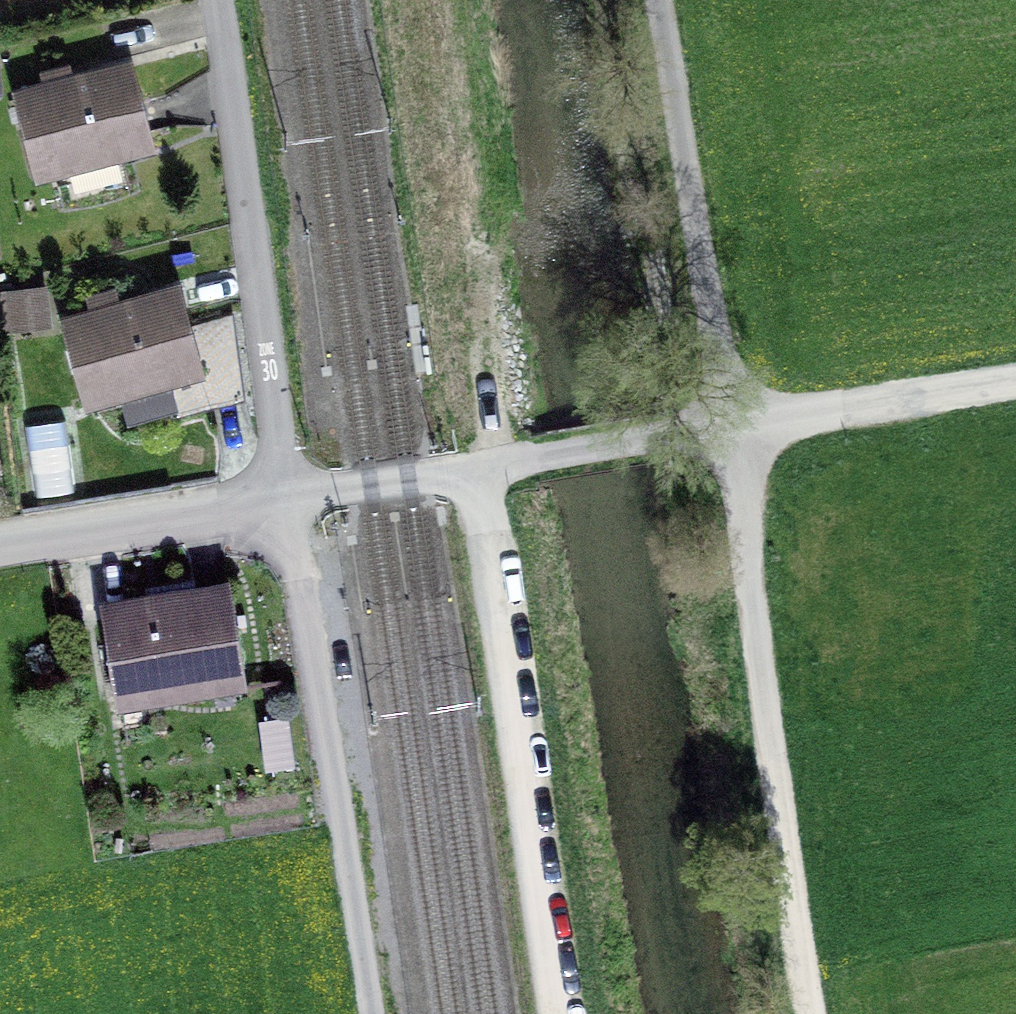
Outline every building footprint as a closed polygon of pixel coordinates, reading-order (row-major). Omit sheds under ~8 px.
[(111,147),(113,153),(152,142),(139,93),(132,95),(126,70),(53,89),(52,86),(15,95),(36,173),(73,163),(72,157),(111,147)] [(44,323),(40,288),(14,291),(0,292),(0,330),(44,323)] [(214,406),(212,400),(243,391),(232,314),(189,327),(187,319),(180,321),(173,295),(101,316),(100,312),(63,322),(85,400),(123,390),(130,418),(167,405),(171,418),(214,406)] [(161,692),(160,684),(240,671),(227,588),(105,607),(119,699),(161,692)]
